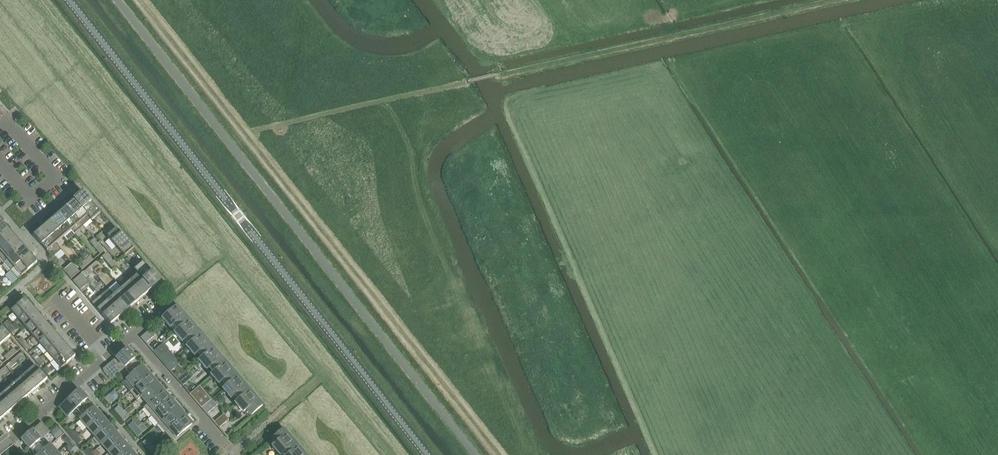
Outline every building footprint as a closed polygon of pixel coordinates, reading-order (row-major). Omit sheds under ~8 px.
[(100,213),(83,193),(75,201),(91,220),(92,221),(100,213)] [(75,201),(66,208),(83,227),(91,220),(75,201)] [(83,227),(66,208),(58,215),(75,234),(83,227)] [(75,234),(58,215),(50,222),(63,237),(71,231),(74,234),(75,234)] [(0,223),(0,238),(8,230),(1,222),(0,223)] [(63,237),(50,222),(42,229),(61,251),(61,250),(56,244),(63,237)] [(107,235),(114,229),(110,225),(104,230),(107,235)] [(61,251),(42,229),(33,236),(52,258),(61,251)] [(134,249),(116,229),(107,237),(125,257),(134,249)] [(0,238),(0,252),(15,239),(8,230),(0,238)] [(0,252),(0,260),(3,264),(22,247),(15,239),(0,252)] [(98,245),(93,239),(89,242),(94,248),(98,245)] [(104,251),(98,245),(94,248),(100,255),(104,251)] [(22,247),(3,264),(10,272),(29,255),(22,247)] [(111,260),(106,254),(102,257),(107,263),(111,260)] [(18,280),(37,264),(29,255),(10,272),(18,280)] [(87,265),(93,260),(90,257),(84,261),(87,265)] [(117,266),(111,260),(107,263),(113,270),(117,266)] [(82,270),(87,265),(84,261),(78,266),(82,270)] [(93,272),(99,267),(95,263),(89,268),(93,272)] [(160,283),(143,263),(134,270),(152,290),(160,283)] [(79,272),(72,264),(63,271),(71,280),(79,272)] [(87,276),(93,272),(89,268),(84,273),(87,276)] [(152,290),(134,270),(135,271),(127,278),(143,297),(152,290)] [(89,283),(81,275),(73,282),(80,291),(89,283)] [(143,297),(127,278),(119,285),(135,304),(143,297)] [(135,304),(119,285),(118,285),(121,289),(114,296),(127,311),(135,304)] [(127,311),(114,296),(108,290),(101,296),(100,296),(119,318),(127,311)] [(119,318),(100,296),(91,304),(110,326),(119,318)] [(18,320),(32,308),(25,299),(11,312),(18,320)] [(189,321),(184,316),(185,316),(177,307),(162,319),(170,329),(174,325),(179,330),(174,333),(175,334),(189,321)] [(25,328),(39,316),(32,308),(18,320),(25,328)] [(32,337),(46,324),(39,316),(25,328),(32,337)] [(11,326),(7,321),(3,325),(7,330),(11,326)] [(201,335),(197,330),(189,321),(175,334),(182,343),(187,339),(191,344),(187,348),(202,335),(201,335)] [(39,345),(54,333),(46,324),(32,337),(39,345)] [(0,326),(0,343),(2,345),(10,337),(0,326)] [(16,331),(11,326),(7,330),(12,334),(16,331)] [(146,344),(156,335),(151,330),(141,338),(146,344)] [(46,353),(61,341),(54,333),(39,345),(46,353)] [(213,349),(209,345),(209,344),(202,335),(187,348),(194,357),(199,353),(203,358),(199,362),(214,349),(213,349)] [(25,343),(21,338),(17,341),(21,346),(25,343)] [(54,361),(68,349),(61,341),(46,353),(54,361)] [(30,347),(25,343),(21,346),(26,351),(30,347)] [(158,358),(168,350),(163,344),(153,352),(158,358)] [(12,357),(17,353),(14,349),(9,353),(12,357)] [(61,370),(75,358),(68,349),(54,361),(61,370)] [(225,363),(221,359),(221,358),(214,349),(199,362),(207,371),(211,367),(215,372),(211,376),(225,363)] [(142,367),(127,350),(103,370),(111,379),(126,370),(131,376),(142,367)] [(7,361),(12,357),(9,353),(4,357),(7,361)] [(40,359),(35,354),(31,357),(36,362),(40,359)] [(17,363),(22,359),(19,355),(14,359),(17,363)] [(170,372),(180,364),(175,358),(165,367),(170,372)] [(12,367),(17,363),(14,359),(9,363),(12,367)] [(44,364),(40,359),(36,362),(40,367),(44,364)] [(237,378),(233,373),(234,372),(226,363),(225,363),(211,376),(219,385),(223,381),(227,386),(223,390),(237,378)] [(47,380),(35,366),(26,374),(39,388),(47,380)] [(51,372),(47,367),(43,370),(47,375),(51,372)] [(130,392),(149,376),(146,370),(144,371),(142,368),(142,367),(131,376),(132,378),(128,381),(134,388),(130,391),(130,392)] [(182,387),(192,378),(187,372),(177,381),(182,387)] [(39,388),(26,374),(18,381),(30,395),(39,388)] [(141,397),(156,384),(153,378),(151,379),(149,376),(130,392),(137,400),(141,397)] [(249,392),(245,387),(246,386),(238,377),(237,378),(223,390),(231,399),(235,395),(239,400),(235,404),(249,392)] [(30,395),(18,381),(10,388),(22,402),(30,395)] [(148,405),(163,392),(160,386),(158,387),(156,384),(141,397),(148,405)] [(195,401),(204,392),(199,386),(190,395),(195,401)] [(22,402),(10,388),(2,395),(14,409),(22,402)] [(94,408),(79,391),(59,408),(67,417),(76,409),(83,417),(80,420),(94,408)] [(262,406),(257,401),(258,401),(250,391),(249,392),(235,404),(243,413),(247,410),(251,416),(263,406),(262,405),(262,406)] [(151,416),(170,400),(167,395),(165,396),(163,392),(148,405),(144,408),(151,416)] [(2,395),(0,396),(0,409),(6,416),(14,409),(2,395)] [(113,401),(109,396),(105,399),(109,404),(113,401)] [(158,424),(177,408),(174,403),(172,404),(170,400),(151,416),(158,424)] [(207,415),(217,406),(212,400),(202,409),(207,415)] [(123,412),(119,407),(115,411),(119,416),(123,412)] [(87,429),(101,417),(101,416),(98,411),(97,412),(94,408),(80,420),(87,429)] [(165,433),(184,416),(181,411),(179,412),(177,408),(158,424),(165,433)] [(127,417),(123,412),(119,416),(123,421),(127,417)] [(219,429),(229,420),(224,414),(214,423),(219,429)] [(184,416),(165,433),(166,433),(172,441),(173,441),(177,438),(192,425),(190,423),(188,419),(186,420),(184,416)] [(94,437),(108,425),(108,424),(105,420),(104,420),(101,417),(87,429),(94,437)] [(137,428),(133,423),(129,427),(133,432),(137,428)] [(40,440),(49,433),(42,424),(22,441),(34,454),(40,454),(50,446),(50,445),(47,448),(40,440)] [(101,445),(115,433),(113,428),(112,429),(108,425),(94,437),(101,445)] [(57,428),(51,433),(57,439),(63,434),(57,428)] [(142,433),(137,428),(133,432),(137,437),(142,433)] [(287,434),(286,435),(283,431),(284,431),(283,430),(272,440),(273,440),(277,443),(272,447),(279,454),(281,454),(295,443),(287,434)] [(77,437),(73,432),(69,436),(74,440),(77,437)] [(109,453),(123,441),(122,441),(120,436),(119,437),(115,433),(101,445),(109,453)] [(71,442),(67,437),(63,441),(67,446),(71,442)] [(82,442),(77,437),(74,440),(78,445),(82,442)] [(151,445),(147,440),(143,443),(147,448),(151,445)] [(130,450),(129,449),(127,444),(126,445),(123,441),(109,453),(110,454),(123,454),(130,450)] [(75,447),(71,442),(67,446),(71,450),(75,447)] [(298,447),(298,448),(294,444),(295,443),(281,454),(282,454),(284,453),(287,454),(305,454),(298,447)] [(156,450),(151,445),(147,448),(151,453),(156,450)] [(58,454),(50,446),(40,454),(56,454),(58,454)]
